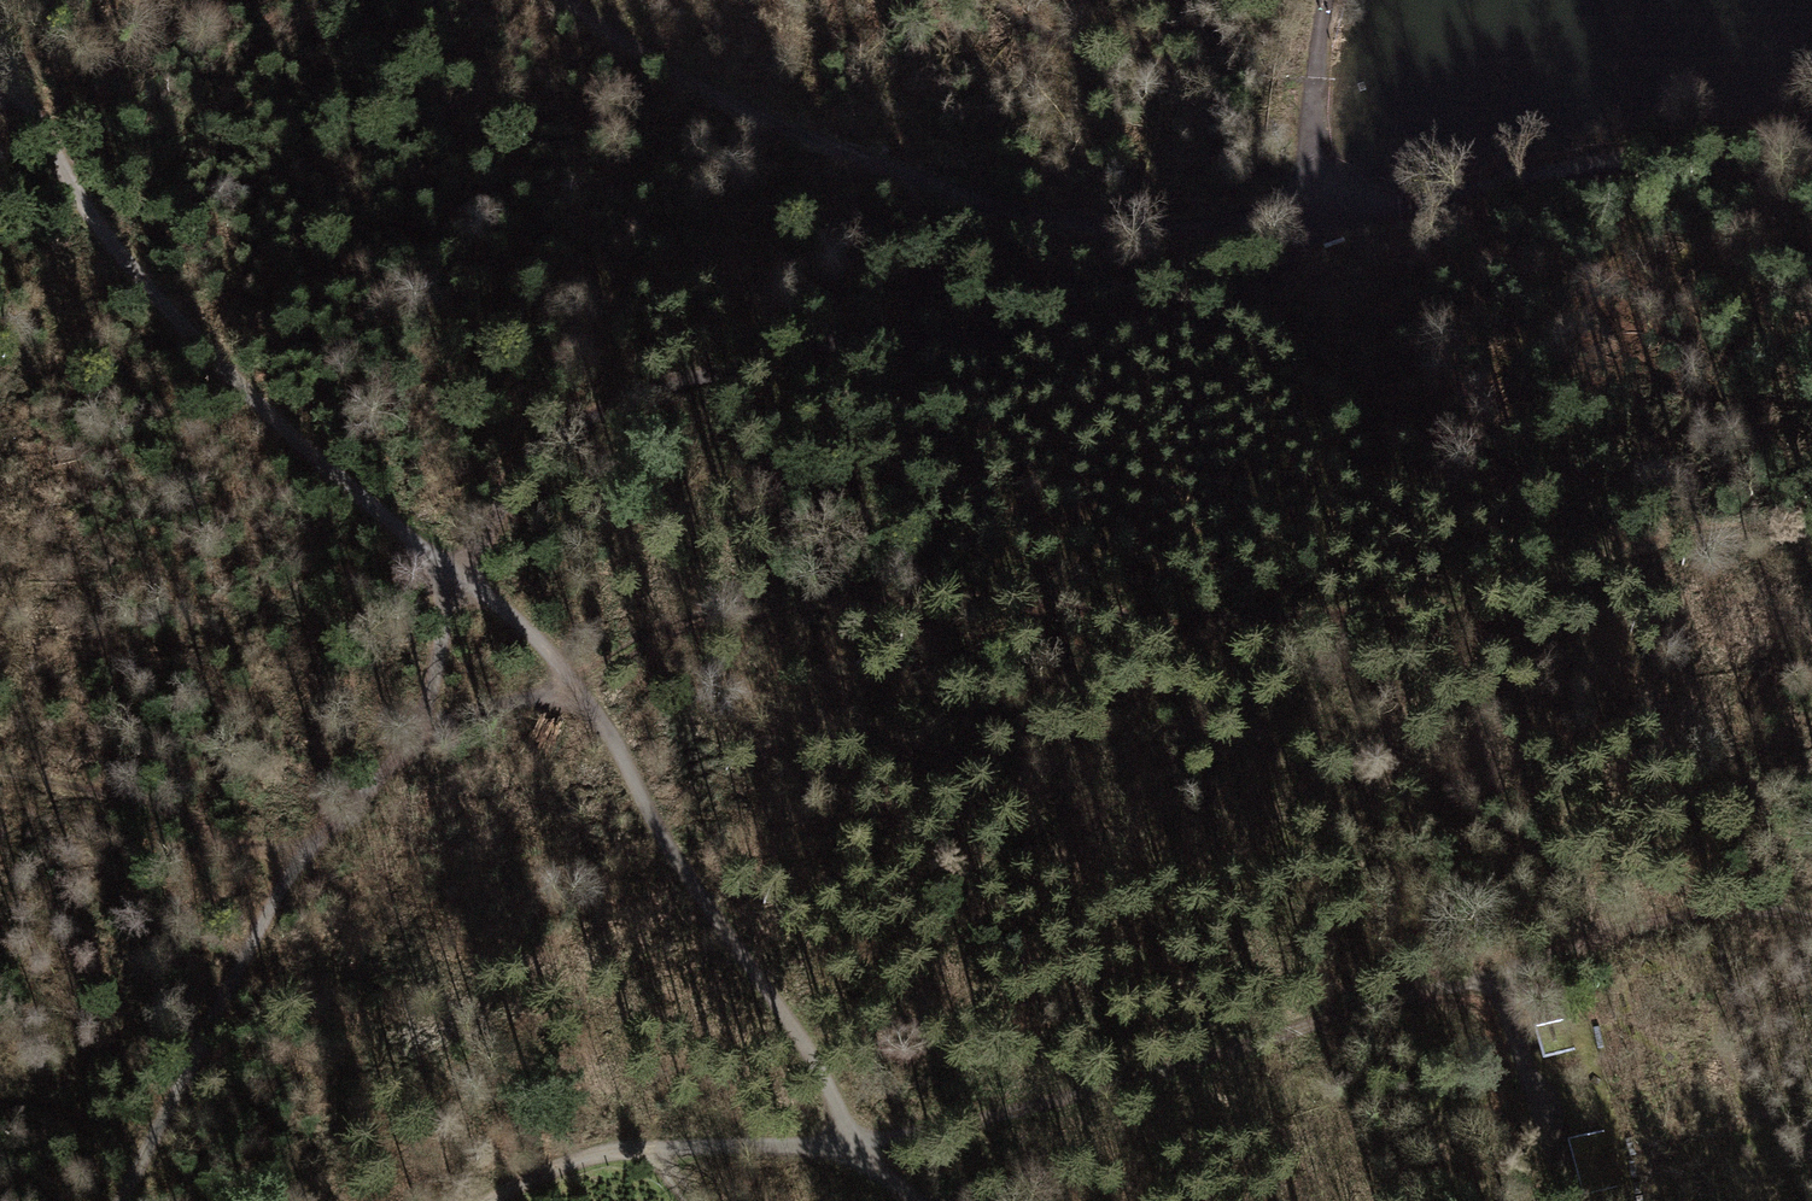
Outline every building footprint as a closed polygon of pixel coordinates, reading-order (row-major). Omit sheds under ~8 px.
[(1586,987),(1537,1002),(1548,1035),(1596,1019),(1586,987)] [(1611,1086),(1571,1100),(1586,1142),(1626,1128),(1611,1086)]
